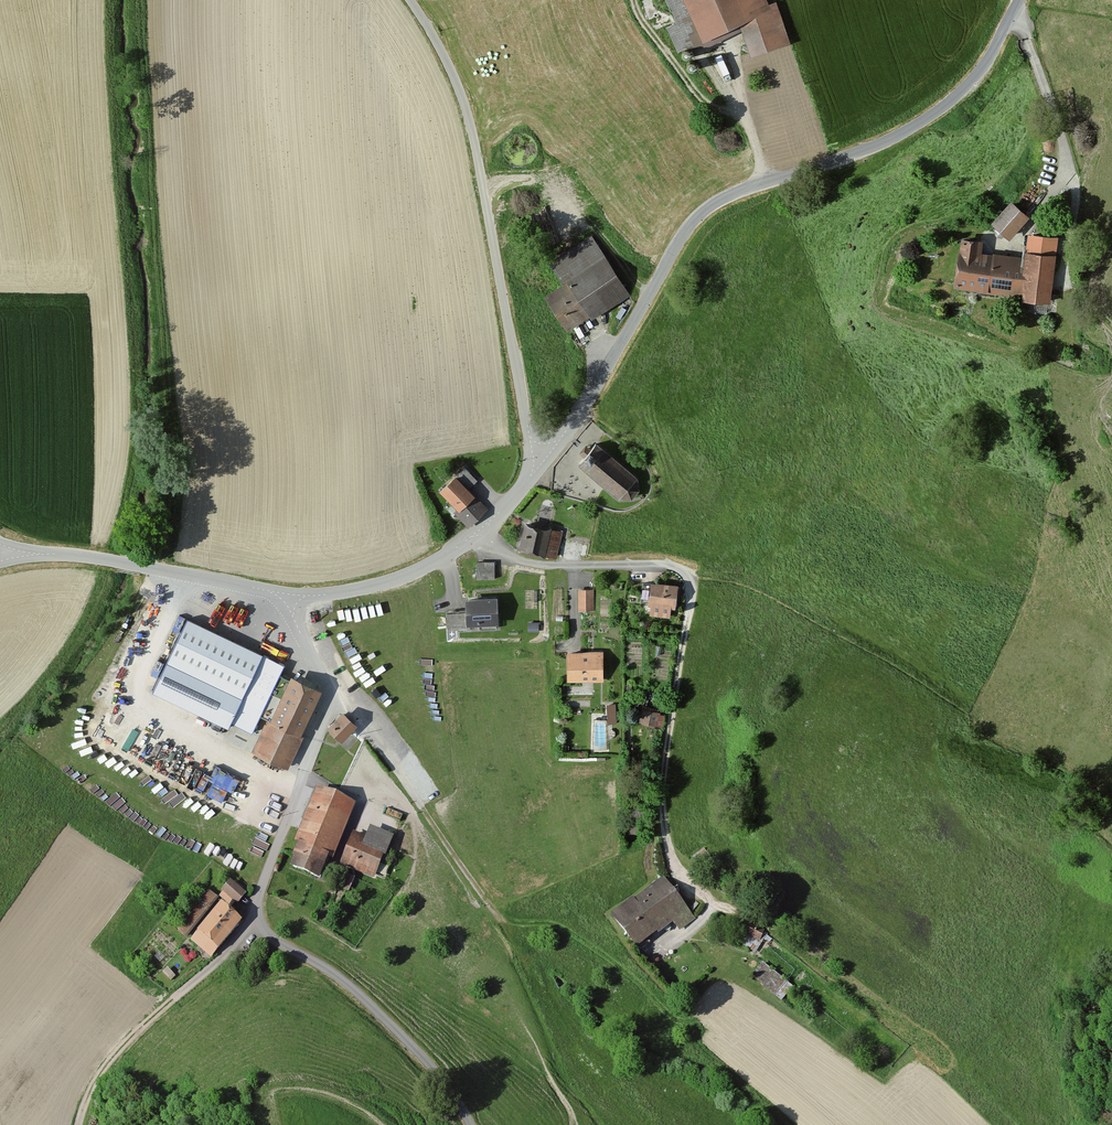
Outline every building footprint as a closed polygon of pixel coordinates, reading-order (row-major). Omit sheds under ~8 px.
[(740,35),(748,59),(788,47),(775,5),(767,7),(764,0),(663,0),(675,27),(665,31),(677,58),(704,46),(706,50),(740,35)] [(1028,219),(1010,204),(992,224),(1010,240),(1028,219)] [(1055,238),(1029,235),(1028,252),(1024,251),(1023,259),(980,254),(982,242),(959,240),(953,290),(1021,298),(1019,312),(1047,315),(1055,238)] [(629,298),(589,237),(547,265),(559,285),(541,296),(565,333),(588,318),(591,322),(629,298)] [(579,463),(621,498),(631,497),(639,488),(638,478),(596,443),(590,449),(587,453),(583,457),(579,463)] [(583,457),(590,449),(587,446),(580,455),(583,457)] [(455,480),(453,478),(437,493),(455,512),(452,514),(467,530),(486,512),(468,492),(477,483),(465,471),(455,480)] [(554,561),(561,533),(524,524),(517,552),(554,561)] [(495,581),(496,563),(476,562),(475,580),(495,581)] [(677,589),(649,585),(646,608),(648,608),(647,618),(667,620),(668,610),(674,611),(677,589)] [(592,613),(593,592),(577,591),(577,613),(592,613)] [(499,602),(466,603),(467,612),(446,613),(447,631),(467,630),(467,627),(500,625),(499,602)] [(278,678),(284,667),(185,620),(150,695),(227,730),(230,723),(251,736),(259,716),(265,718),(249,753),(284,769),(321,690),(289,678),(283,680),(278,678)] [(602,683),(602,652),(565,652),(565,683),(602,683)] [(616,725),(615,706),(607,707),(608,725),(616,725)] [(657,715),(658,711),(642,708),(638,725),(656,729),(659,715),(657,715)] [(354,729),(340,714),(324,728),(338,743),(354,729)] [(215,775),(205,771),(198,787),(224,799),(229,787),(234,789),(240,776),(219,766),(215,775)] [(333,861),(355,807),(315,791),(293,843),(297,844),(290,860),(292,861),(288,871),(318,883),(328,859),(333,861)] [(364,840),(351,835),(338,869),(373,883),(382,859),(385,860),(393,840),(368,830),(364,840)] [(394,874),(382,868),(376,881),(387,886),(394,874)] [(346,895),(352,880),(339,875),(332,889),(346,895)] [(237,903),(247,891),(230,877),(221,889),(223,890),(219,895),(232,905),(235,901),(237,903)] [(694,921),(662,881),(633,904),(630,901),(608,919),(634,952),(655,935),(657,937),(671,926),(678,934),(694,921)] [(187,936),(219,896),(208,887),(176,927),(187,936)] [(240,915),(221,900),(191,937),(210,953),(240,915)] [(741,937),(758,945),(764,931),(747,924),(741,937)] [(784,983),(761,965),(750,979),(772,997),(784,983)]
